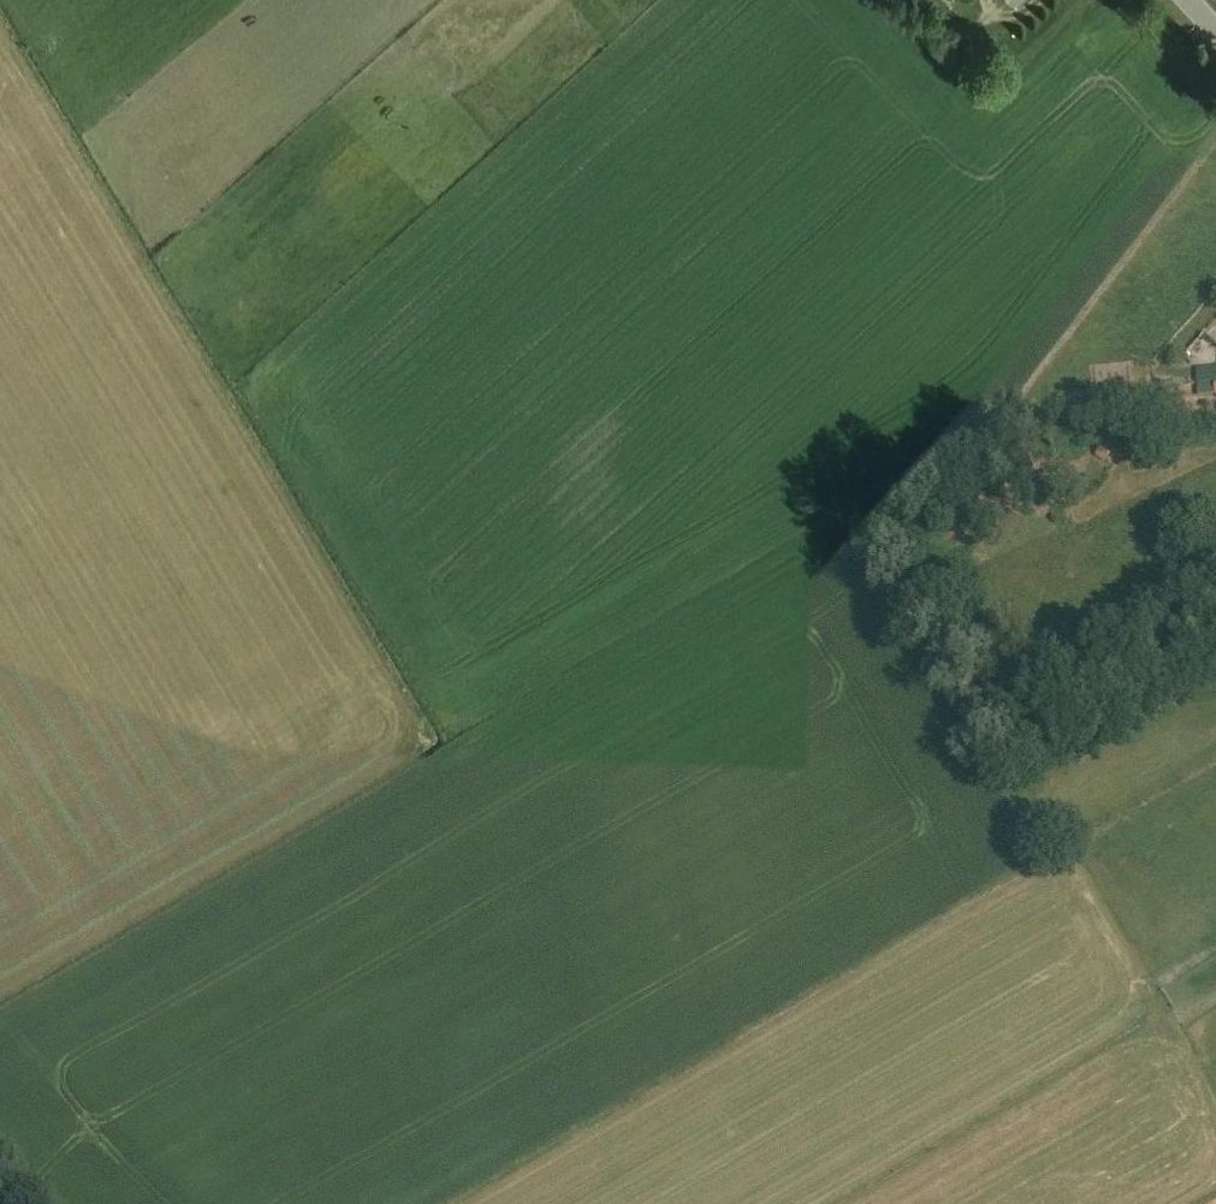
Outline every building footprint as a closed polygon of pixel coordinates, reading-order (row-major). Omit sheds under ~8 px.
[(1017,9),(1026,0),(1008,0),(1017,9)]
